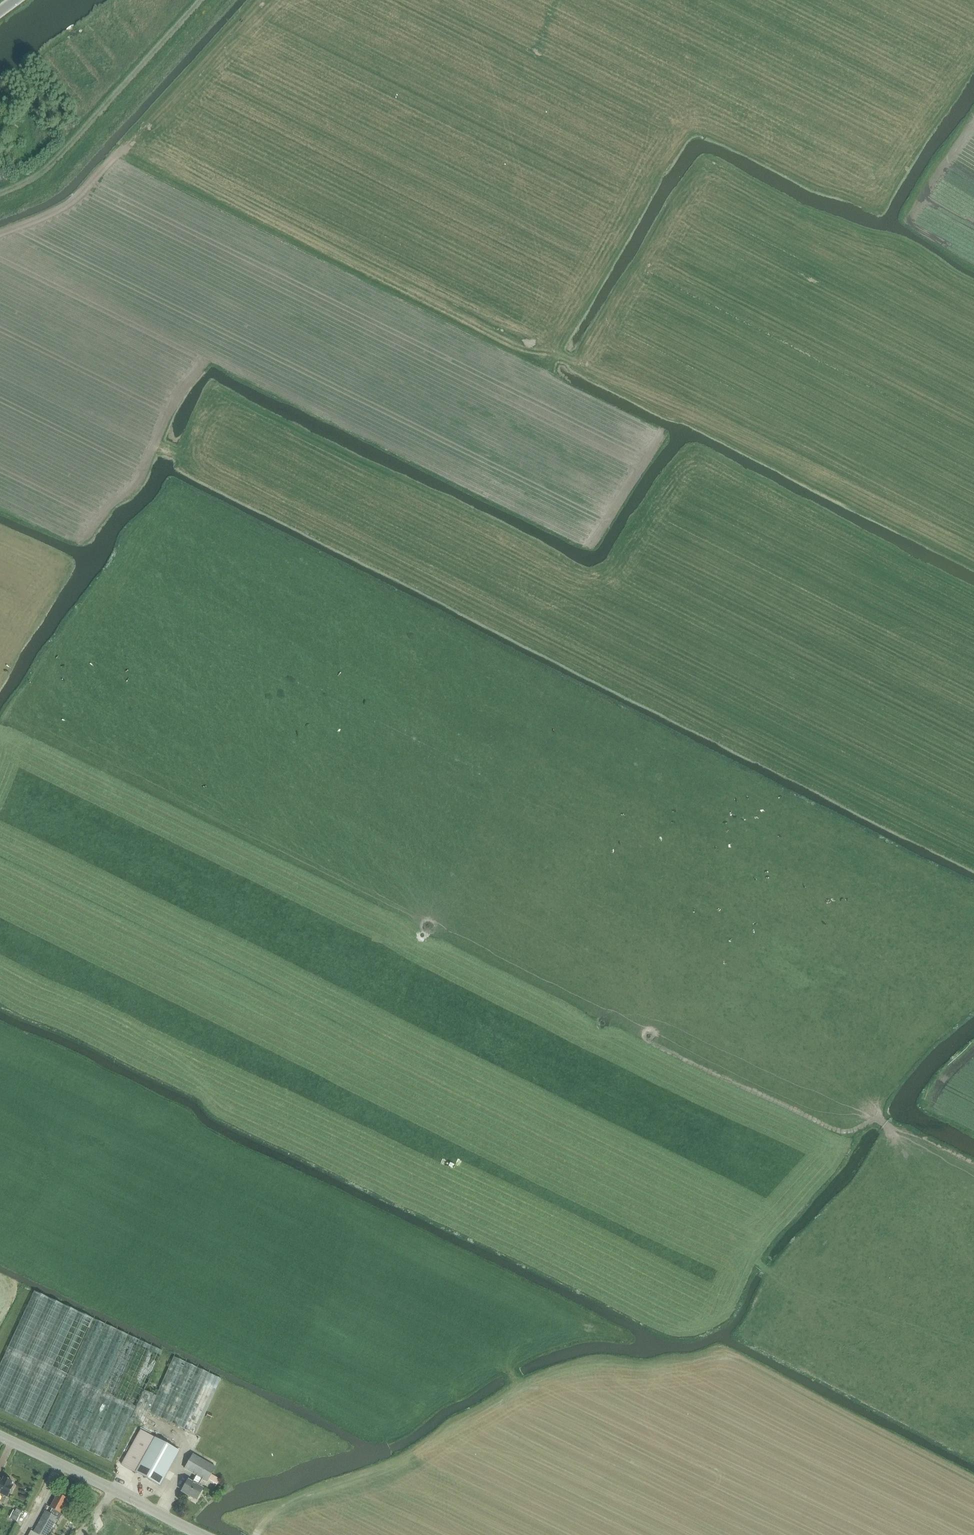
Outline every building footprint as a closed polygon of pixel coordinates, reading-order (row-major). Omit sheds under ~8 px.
[(41,1430),(63,1440),(111,1463),(132,1419),(143,1424),(148,1413),(196,1435),(221,1379),(173,1357),(156,1396),(144,1391),(162,1352),(92,1319),(35,1292),(0,1366),(0,1410),(41,1430)] [(140,1430),(135,1440),(121,1464),(135,1472),(148,1480),(149,1479),(160,1486),(179,1451),(155,1438),(140,1430)] [(207,1480),(210,1474),(215,1466),(194,1454),(185,1469),(196,1476),(192,1483),(188,1481),(182,1492),(196,1500),(203,1489),(198,1486),(203,1479),(206,1481),(207,1480)] [(13,1486),(11,1484),(12,1482),(4,1477),(2,1480),(0,1479),(0,1494),(7,1497),(13,1486)] [(57,1521),(64,1508),(62,1507),(66,1499),(56,1494),(49,1508),(51,1508),(48,1513),(44,1511),(33,1532),(31,1531),(29,1534),(47,1534),(55,1520),(57,1521)] [(15,1510),(12,1518),(17,1520),(21,1513),(15,1510)]
